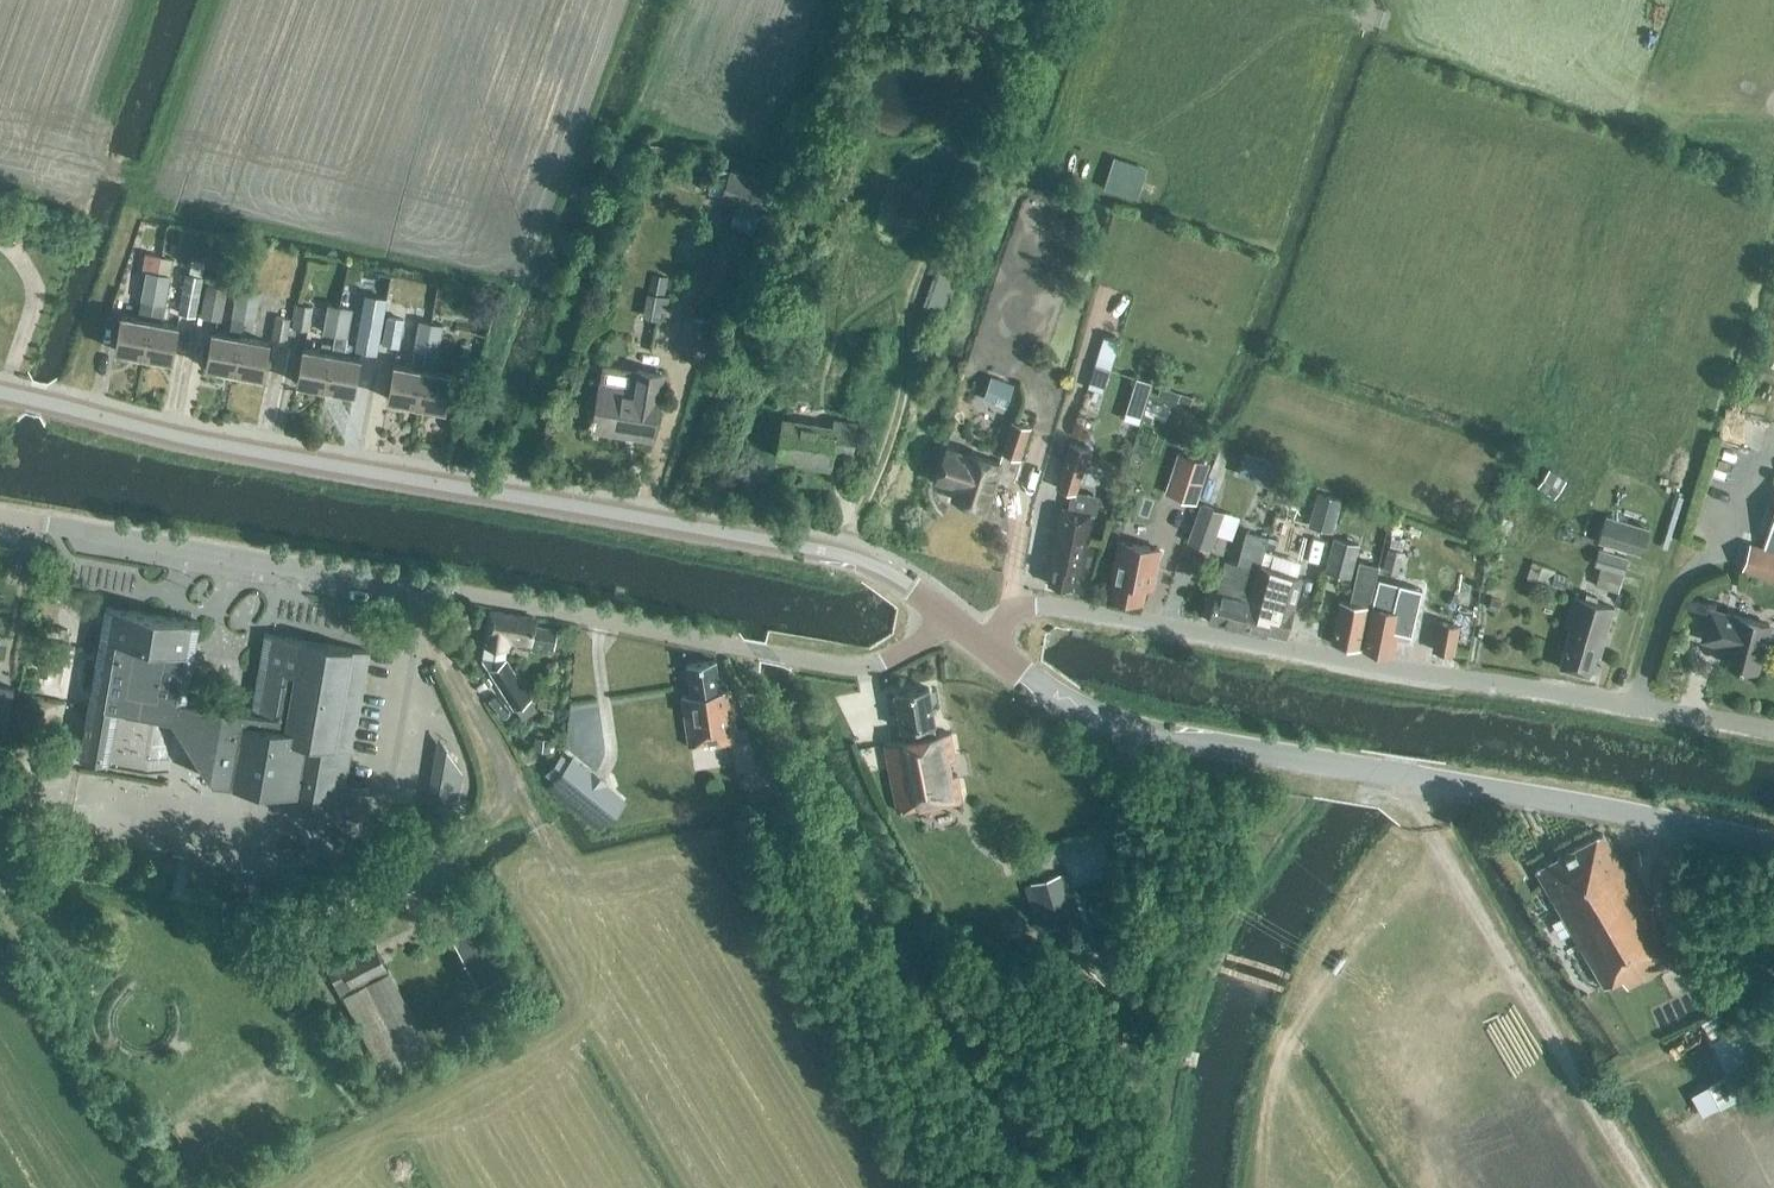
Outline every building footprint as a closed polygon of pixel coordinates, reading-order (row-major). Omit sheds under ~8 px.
[(757,205),(765,178),(730,169),(723,195),(757,205)] [(708,291),(730,298),(751,230),(729,223),(708,291)] [(145,254),(142,270),(147,271),(158,273),(161,256),(145,254)] [(158,273),(143,355),(172,360),(178,325),(162,322),(170,275),(173,259),(161,256),(158,273)] [(192,260),(189,273),(203,276),(205,263),(192,260)] [(143,355),(158,273),(147,271),(141,299),(142,299),(139,318),(121,315),(115,349),(143,355)] [(178,312),(195,315),(203,276),(189,273),(186,273),(178,312)] [(652,273),(648,294),(663,297),(667,276),(652,273)] [(220,320),(227,287),(208,283),(202,316),(220,320)] [(233,316),(244,318),(249,290),(238,288),(232,316),(233,316)] [(261,292),(249,290),(244,318),(254,320),(256,320),(261,292)] [(662,321),(667,298),(663,297),(648,294),(643,317),(662,321)] [(365,295),(354,349),(375,353),(386,299),(365,295)] [(286,340),(290,319),(275,316),(275,317),(271,337),(286,340)] [(704,357),(711,320),(686,316),(680,353),(704,357)] [(404,322),(388,320),(383,345),(399,348),(404,322)] [(414,348),(426,350),(431,322),(419,320),(414,348)] [(431,322),(426,350),(416,403),(445,408),(451,374),(434,371),(443,324),(431,322)] [(206,366),(234,371),(240,336),(212,332),(206,366)] [(331,353),(325,387),(354,392),(360,358),(344,355),(348,337),(335,335),(333,345),(332,353),(331,353)] [(251,338),(240,336),(234,371),(263,376),(269,341),(251,338)] [(297,382),(325,387),(331,353),(332,353),(333,345),(322,343),(321,351),(303,348),(297,382)] [(426,350),(414,348),(411,367),(394,364),(388,398),(416,403),(426,350)] [(636,369),(635,380),(633,390),(599,385),(592,428),(652,438),(660,395),(659,395),(662,373),(636,369)] [(1014,384),(990,376),(982,399),(1006,407),(1014,384)] [(849,455),(854,423),(835,420),(834,427),(783,419),(777,454),(806,459),(806,464),(828,467),(830,452),(849,455)] [(1019,457),(1029,427),(1012,421),(1002,452),(1019,457)] [(1069,441),(1055,487),(1077,493),(1090,448),(1069,441)] [(1001,462),(967,451),(966,454),(946,447),(935,480),(955,486),(951,498),(986,509),(1001,462)] [(1164,493),(1196,504),(1210,462),(1178,451),(1164,493)] [(1551,468),(1539,485),(1555,496),(1567,479),(1551,468)] [(1332,532),(1341,499),(1317,492),(1308,525),(1332,532)] [(1200,502),(1187,542),(1211,550),(1225,511),(1200,502)] [(1060,508),(1054,538),(1049,564),(1052,565),(1048,583),(1071,587),(1074,571),(1081,572),(1092,514),(1060,508)] [(1763,548),(1749,543),(1741,569),(1773,578),(1773,513),(1763,548)] [(1641,554),(1641,552),(1648,529),(1606,516),(1598,541),(1641,554)] [(1223,572),(1209,619),(1265,634),(1266,633),(1283,638),(1291,607),(1294,607),(1301,577),(1283,572),(1283,571),(1270,567),(1274,553),(1265,550),(1265,548),(1268,538),(1269,537),(1247,531),(1238,563),(1226,559),(1222,571),(1223,572)] [(1391,535),(1382,570),(1397,574),(1403,551),(1398,549),(1401,537),(1391,535)] [(1349,576),(1358,543),(1334,536),(1325,570),(1349,576)] [(1268,538),(1265,548),(1273,550),(1276,540),(1268,538)] [(1152,586),(1159,548),(1119,540),(1108,594),(1141,601),(1144,584),(1152,586)] [(1618,591),(1627,558),(1599,549),(1594,564),(1600,566),(1595,584),(1618,591)] [(1369,607),(1378,565),(1358,561),(1349,602),(1340,599),(1331,643),(1359,648),(1367,606),(1369,607)] [(1372,605),(1363,648),(1385,653),(1386,648),(1393,650),(1397,631),(1412,634),(1422,588),(1399,583),(1377,578),(1372,605)] [(1599,657),(1614,606),(1596,601),(1597,596),(1586,593),(1585,598),(1574,595),(1565,626),(1570,627),(1559,666),(1560,666),(1588,674),(1594,655),(1599,657)] [(1491,597),(1489,608),(1497,611),(1500,599),(1491,597)] [(104,605),(79,756),(162,770),(170,717),(211,778),(281,790),(281,793),(341,803),(354,723),(356,723),(368,649),(263,631),(250,710),(185,699),(198,621),(104,605)] [(1710,609),(1702,638),(1726,645),(1722,661),(1756,670),(1769,623),(1735,614),(1734,616),(1710,609)] [(535,626),(536,618),(489,611),(484,645),(508,649),(509,642),(531,645),(531,643),(548,646),(551,629),(535,626)] [(514,706),(530,696),(506,660),(490,670),(514,706)] [(691,694),(682,696),(689,745),(693,744),(716,741),(717,744),(738,741),(737,740),(736,728),(729,689),(720,690),(715,660),(686,664),(691,694)] [(957,808),(956,801),(962,800),(950,732),(935,734),(933,722),(934,722),(929,687),(894,693),(900,728),(902,727),(904,739),(884,743),(897,808),(917,804),(917,808),(934,805),(938,828),(955,825),(952,808),(957,808)] [(13,693),(0,691),(0,718),(9,720),(13,693)] [(748,726),(736,728),(737,740),(750,738),(748,726)] [(535,738),(534,750),(549,752),(551,740),(535,738)] [(558,783),(608,823),(621,807),(607,797),(610,793),(602,787),(603,786),(589,775),(588,775),(573,763),(558,783)] [(424,815),(457,806),(458,801),(427,796),(424,815)] [(9,827),(12,813),(0,811),(0,825),(9,827)] [(1626,987),(1678,959),(1602,832),(1535,868),(1604,985),(1621,976),(1626,987)] [(1046,929),(1074,920),(1059,874),(1031,884),(1046,929)] [(478,986),(509,970),(482,919),(451,935),(478,986)] [(1085,940),(1073,953),(1088,967),(1100,955),(1085,940)] [(342,966),(329,972),(384,1077),(431,1052),(386,968),(375,947),(370,949),(368,945),(364,947),(366,951),(341,964),(342,966)] [(1726,1071),(1773,1046),(1749,997),(1701,1022),(1726,1071)]
